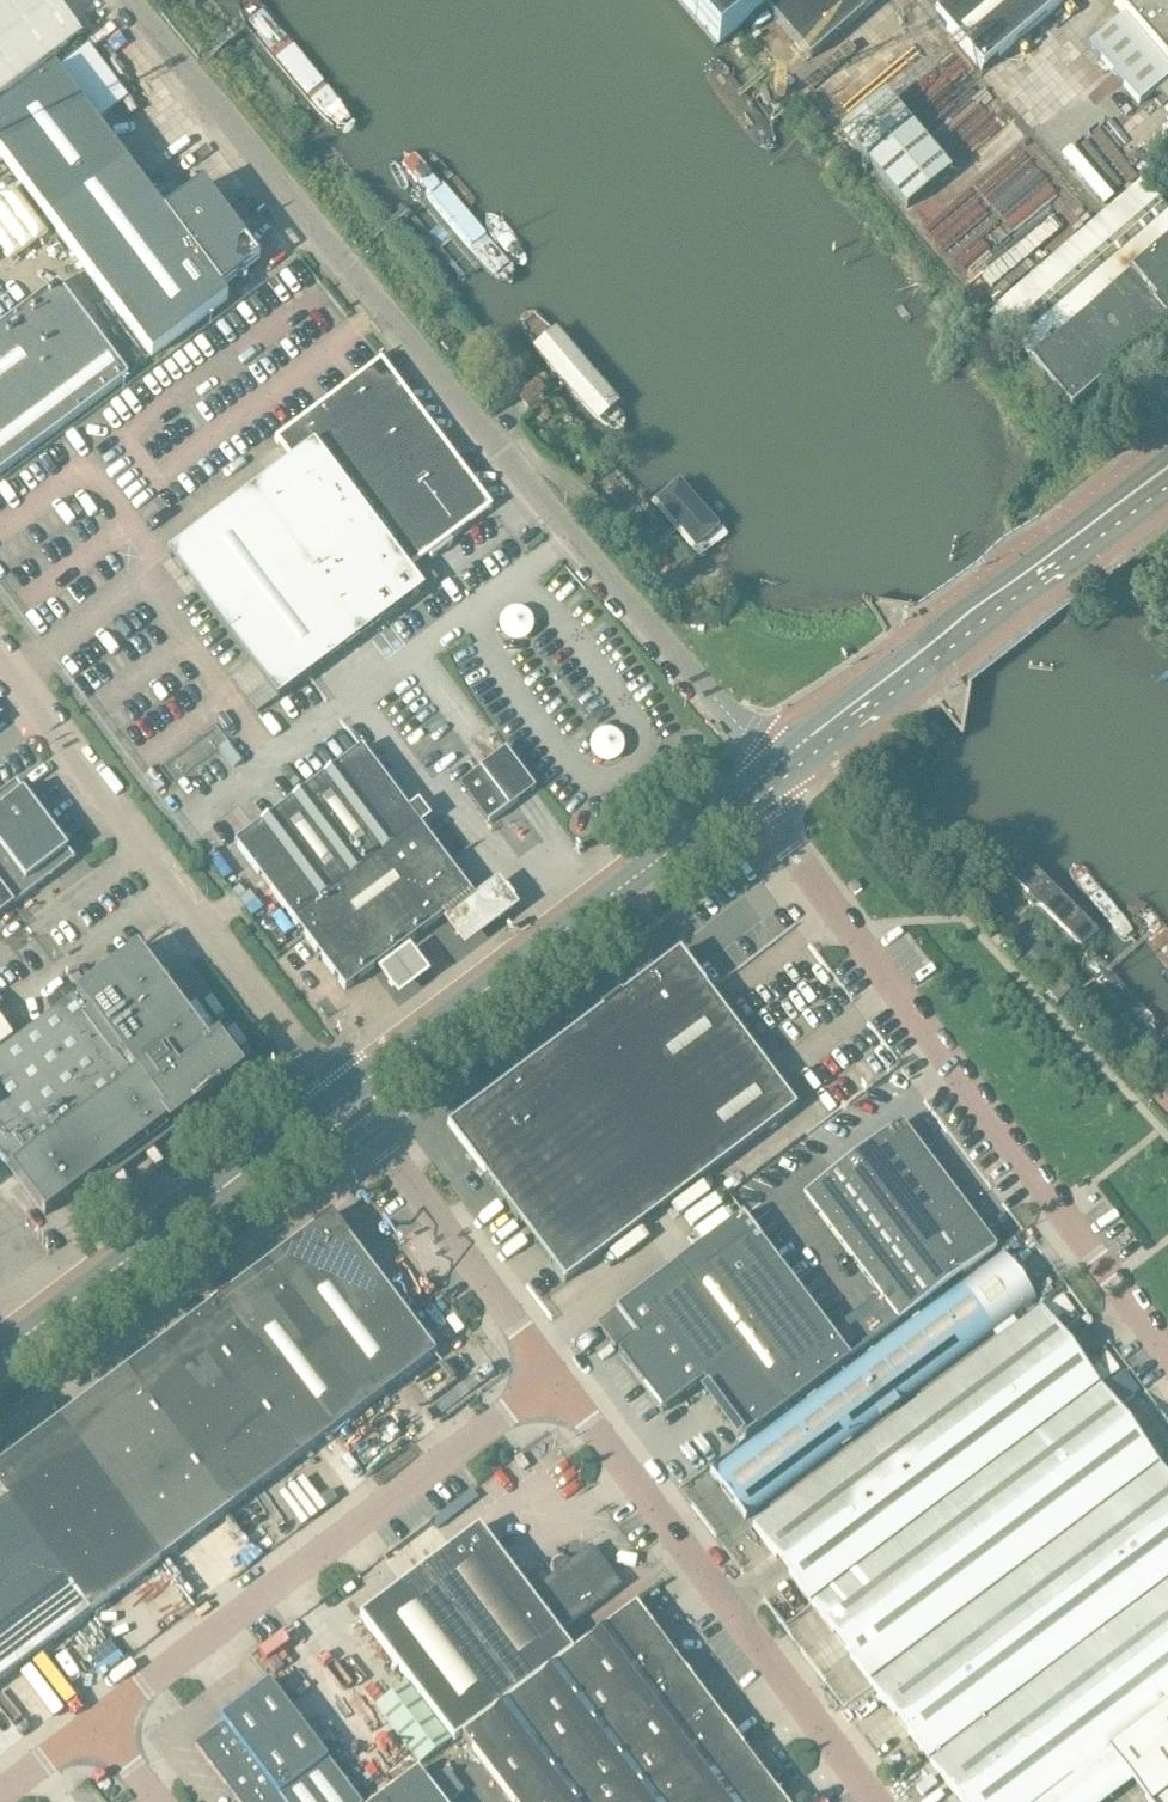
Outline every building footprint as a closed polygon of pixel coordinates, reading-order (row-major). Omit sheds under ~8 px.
[(81,38),(53,0),(0,0),(0,98),(81,38)] [(366,168),(394,143),(270,0),(220,0),(366,168)] [(769,0),(677,0),(714,45),(769,0)] [(760,11),(806,62),(878,0),(773,0),(760,11)] [(932,17),(979,72),(1064,0),(952,0),(932,17)] [(1116,2),(1167,63),(1167,0),(1118,0),(1116,2)] [(1138,107),(1167,81),(1167,71),(1123,18),(1088,48),(1138,107)] [(112,148),(55,71),(0,113),(0,157),(36,205),(151,358),(227,301),(221,292),(259,263),(202,186),(163,215),(112,148)] [(883,93),(865,109),(848,89),(823,110),(840,130),(839,131),(904,209),(949,172),(883,93)] [(433,125),(413,140),(517,277),(537,262),(433,125)] [(391,157),(415,188),(491,288),(496,293),(517,277),(413,140),(391,157)] [(3,270),(48,236),(11,189),(0,175),(0,265),(3,270)] [(1167,244),(1167,220),(1139,185),(988,317),(1029,365),(1070,412),(1167,326),(1167,245),(1167,244)] [(127,380),(127,379),(127,378),(127,377),(58,286),(57,286),(56,286),(0,328),(0,475),(127,380)] [(528,313),(508,331),(607,446),(627,429),(528,313)] [(408,571),(491,508),(380,362),(275,441),(291,462),(167,555),(277,701),(423,591),(408,571)] [(527,409),(528,408),(530,407),(544,394),(535,383),(517,398),(518,400),(527,409)] [(661,466),(644,480),(708,556),(726,541),(661,466)] [(416,811),(410,815),(361,750),(235,845),(345,991),(471,896),(416,823),(422,819),(416,811)] [(480,769),(459,785),(488,825),(509,809),(534,791),(534,790),(505,750),(480,769)] [(74,861),(15,784),(0,795),(0,917),(74,861)] [(1016,849),(999,867),(1079,949),(1099,927),(1016,849)] [(1136,930),(1081,862),(1078,863),(1075,865),(1070,869),(1071,873),(1120,933),(1128,939),(1134,935),(1136,930)] [(500,884),(444,925),(455,940),(465,953),(521,913),(512,900),(500,884)] [(1135,925),(1167,966),(1167,930),(1147,905),(1140,899),(1130,903),(1127,913),(1135,925)] [(169,1125),(190,1109),(193,1112),(218,1088),(238,1073),(216,1044),(210,1048),(137,950),(96,981),(0,1053),(0,1158),(44,1217),(169,1124),(169,1125)] [(1094,951),(1082,962),(1143,1030),(1155,1018),(1094,951)] [(720,1011),(709,996),(710,995),(679,954),(621,998),(620,996),(618,997),(619,999),(603,1011),(602,1009),(600,1011),(602,1012),(448,1128),(488,1182),(490,1181),(492,1184),(491,1185),(492,1186),(493,1185),(507,1204),(506,1205),(517,1220),(519,1219),(521,1223),(520,1223),(521,1225),(522,1224),(534,1240),(536,1242),(534,1243),(535,1244),(537,1243),(550,1261),(549,1262),(550,1263),(551,1262),(553,1265),(552,1267),(564,1283),(643,1224),(641,1222),(656,1212),(659,1209),(660,1210),(680,1195),(679,1194),(697,1180),(699,1182),(701,1180),(796,1109),(779,1087),(778,1087),(770,1076),(767,1072),(767,1071),(721,1010),(720,1011)] [(1023,961),(1038,979),(1046,972),(1030,954),(1023,961)] [(11,1039),(0,1024),(0,1048),(11,1039)] [(1152,1099),(1165,1112),(1167,1109),(1167,1089),(1165,1086),(1152,1099)] [(982,1234),(981,1235),(900,1127),(804,1198),(897,1322),(960,1275),(961,1276),(995,1251),(982,1234)] [(742,1216),(635,1296),(615,1311),(634,1335),(635,1335),(638,1339),(618,1354),(662,1413),(702,1383),(745,1439),(850,1359),(742,1216)] [(436,1356),(330,1217),(0,1465),(0,1684),(436,1356)] [(745,1519),(1032,1302),(998,1256),(710,1473),(745,1519)] [(893,1323),(876,1300),(865,1308),(882,1331),(893,1323)] [(615,1350),(634,1335),(615,1311),(616,1312),(597,1327),(615,1350)] [(1159,1469),(1040,1311),(753,1528),(871,1686),(958,1801),(1036,1801),(1167,1703),(1167,1481),(1159,1469)] [(1123,1373),(1104,1387),(1120,1407),(1138,1393),(1123,1373)] [(555,1575),(528,1595),(478,1529),(362,1616),(457,1742),(461,1738),(572,1654),(558,1635),(621,1588),(591,1548),(567,1566),(564,1562),(552,1571),(555,1575)] [(167,1568),(141,1583),(165,1624),(191,1609),(167,1568)] [(635,1607),(572,1654),(461,1738),(509,1801),(782,1801),(635,1607)] [(405,1683),(374,1706),(418,1766),(449,1743),(405,1683)] [(269,1685),(221,1721),(224,1725),(195,1746),(237,1801),(357,1801),(269,1685)] [(1130,1784),(1144,1801),(1152,1801),(1167,1790),(1167,1707),(1107,1753),(1130,1784)] [(463,1792),(446,1770),(427,1784),(417,1771),(376,1801),(450,1801),(463,1792)] [(1157,1801),(1167,1801),(1167,1794),(1157,1801)]
